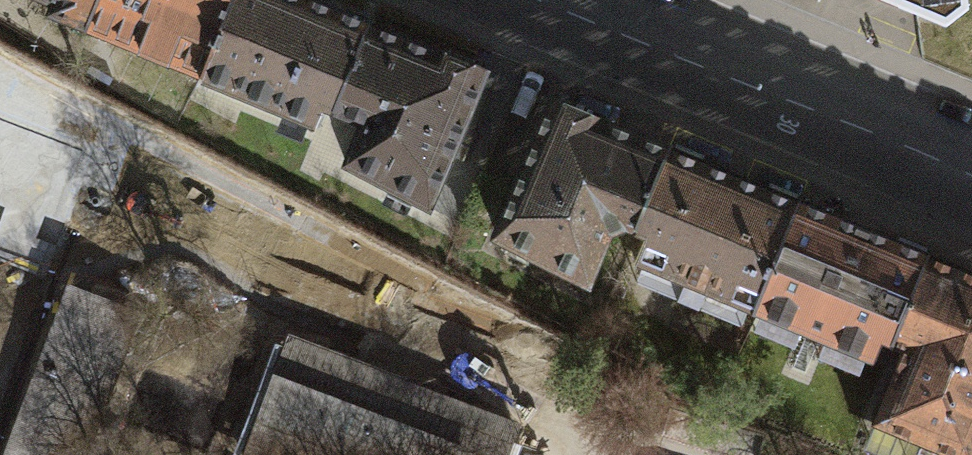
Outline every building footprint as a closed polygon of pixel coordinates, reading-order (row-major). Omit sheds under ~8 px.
[(78,29),(90,0),(32,0),(45,5),(41,14),(78,29)] [(78,29),(193,77),(226,0),(90,0),(78,29)] [(294,0),(226,0),(193,77),(192,80),(307,128),(315,110),(326,115),(362,28),(294,0)] [(937,29),(960,9),(959,0),(867,0),(937,29)] [(474,75),(362,28),(326,115),(354,126),(338,164),(420,206),(474,75)] [(619,227),(627,231),(661,151),(546,105),(489,236),(580,283),(600,233),(619,227)] [(790,204),(661,151),(627,231),(638,236),(625,260),(749,312),(790,204)] [(920,258),(790,204),(749,312),(868,361),(876,341),(884,345),(920,258)] [(920,258),(884,345),(897,350),(868,422),(946,454),(967,454),(971,441),(971,280),(920,258)] [(63,286),(0,454),(70,454),(125,310),(63,286)] [(280,344),(279,346),(238,454),(496,454),(506,429),(394,387),(280,344)]
